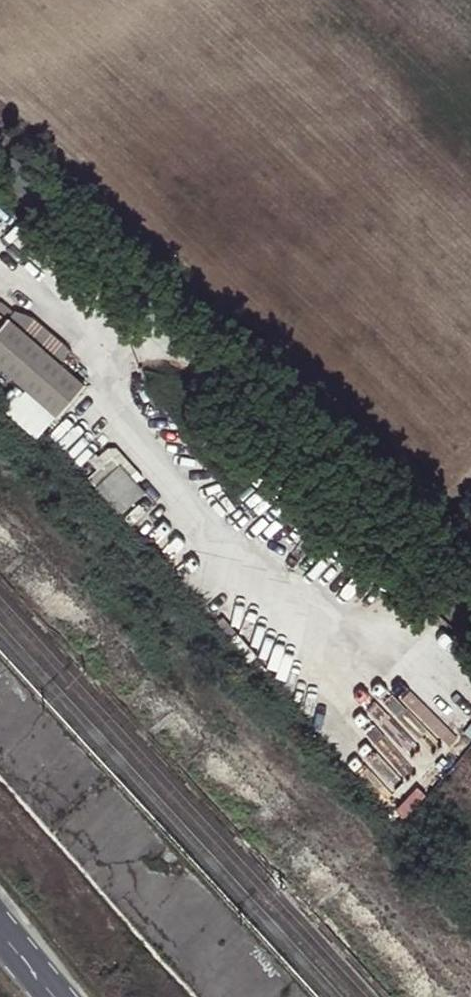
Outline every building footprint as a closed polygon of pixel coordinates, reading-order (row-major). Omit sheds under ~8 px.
[(54,414),(84,385),(59,364),(51,357),(62,345),(31,317),(13,312),(7,319),(6,318),(0,324),(0,367),(54,414)] [(70,352),(62,345),(51,357),(59,364),(70,352)] [(187,425),(195,433),(203,425),(196,418),(187,425)] [(83,463),(91,471),(83,479),(117,514),(139,492),(130,483),(136,477),(130,471),(129,471),(109,450),(102,450),(93,459),(90,456),(83,463)]
